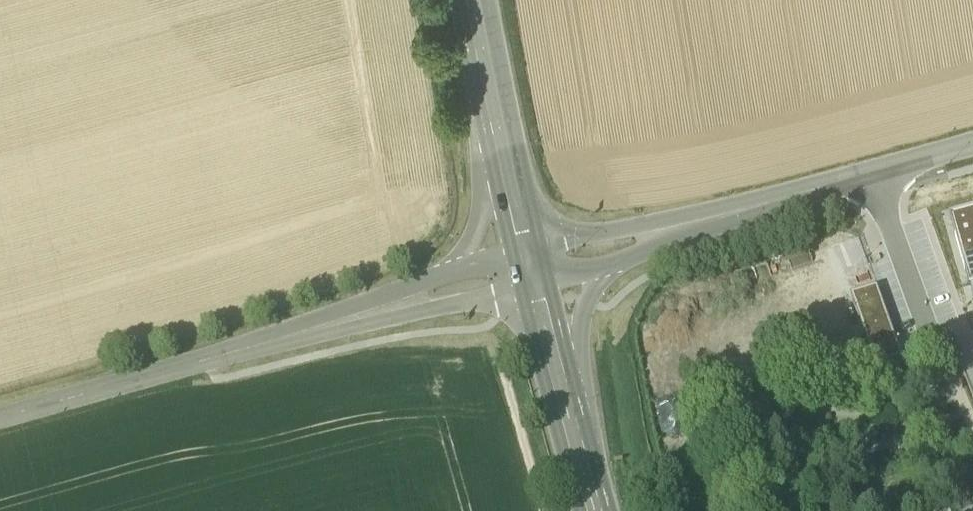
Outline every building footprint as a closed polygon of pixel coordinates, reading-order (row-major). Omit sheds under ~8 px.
[(970,287),(972,297),(972,211),(950,217),(969,288),(970,287)] [(875,290),(851,298),(877,370),(901,362),(875,290)] [(964,375),(972,397),(972,373),(964,375)]
